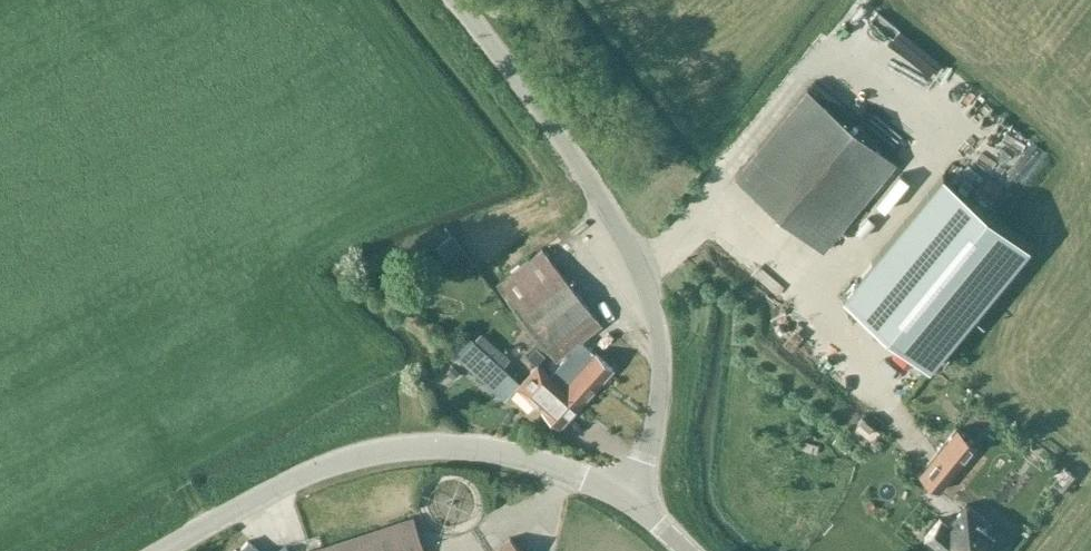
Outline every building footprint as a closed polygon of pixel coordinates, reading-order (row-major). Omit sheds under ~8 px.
[(824,247),(898,157),(810,85),(736,174),(824,247)] [(1029,246),(943,175),(843,296),(929,367),(1029,246)] [(498,283),(556,358),(584,335),(602,322),(544,247),(498,283)] [(597,353),(584,335),(556,358),(546,369),(563,385),(563,384),(581,400),(613,366),(597,353)] [(535,363),(520,380),(475,338),(458,356),(504,398),(517,383),(526,391),(560,422),(581,400),(563,384),(563,385),(546,369),(538,361),(535,363)] [(527,355),(535,363),(538,361),(544,353),(536,346),(527,355)] [(452,364),(445,370),(453,377),(459,371),(452,364)] [(856,425),(866,433),(872,425),(862,417),(856,425)] [(977,444),(956,427),(919,473),(939,490),(977,444)] [(1005,548),(985,531),(991,525),(966,504),(949,525),(941,519),(940,518),(925,537),(926,538),(926,537),(943,550),(1002,550),(1005,548)] [(415,518),(316,550),(426,550),(415,518)] [(512,539),(498,550),(523,550),(512,539)] [(249,542),(241,550),(259,550),(249,542)]
